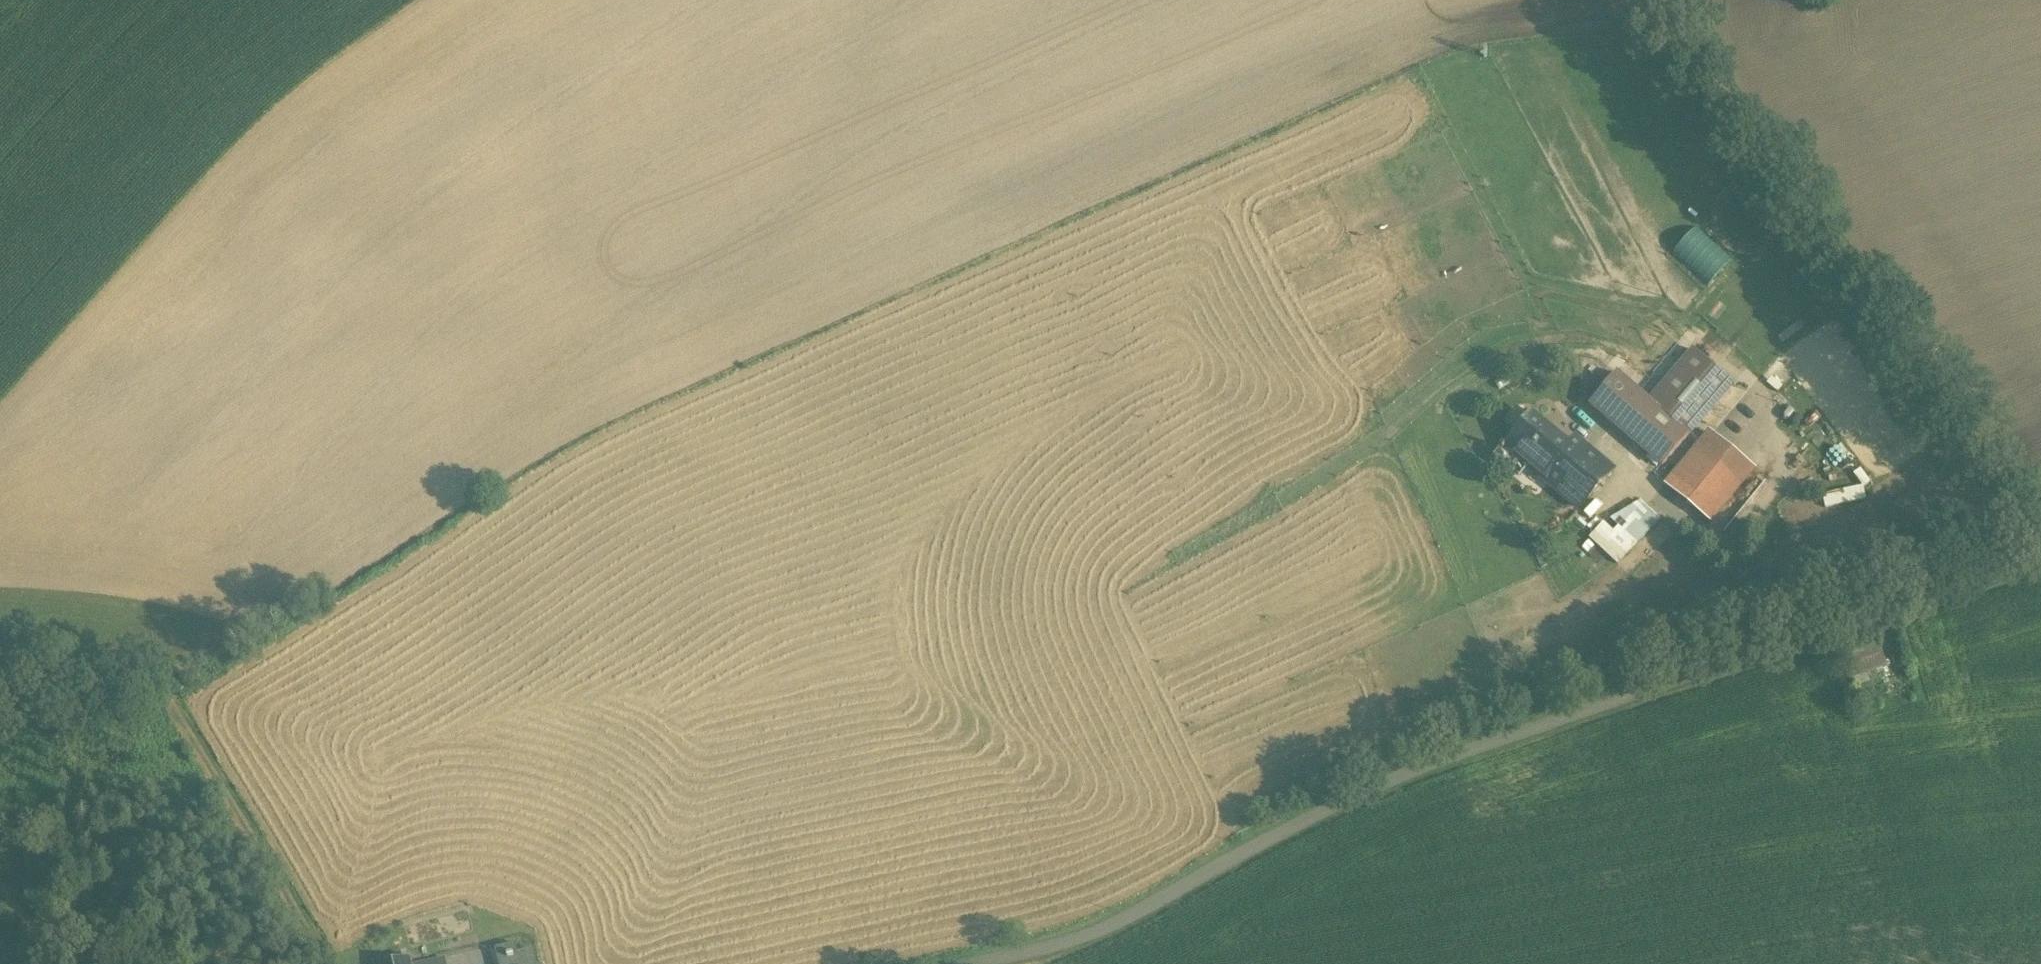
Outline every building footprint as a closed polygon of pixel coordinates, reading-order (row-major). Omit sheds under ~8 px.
[(1692,351),(1649,401),(1688,435),(1732,384),(1692,351)] [(1649,401),(1615,373),(1589,404),(1662,466),(1688,435),(1649,401)] [(1568,445),(1533,416),(1510,443),(1508,440),(1495,456),(1516,473),(1526,462),(1543,476),(1568,445)] [(1612,471),(1573,439),(1568,445),(1543,476),(1581,508),(1612,471)] [(1724,470),(1698,449),(1667,486),(1693,507),(1724,470)] [(1827,508),(1867,498),(1864,484),(1823,494),(1827,508)] [(1589,537),(1619,564),(1661,517),(1637,496),(1612,524),(1606,518),(1589,537)] [(1873,638),(1836,651),(1848,683),(1885,669),(1873,638)] [(532,950),(513,954),(513,953),(507,954),(508,958),(510,958),(512,963),(535,963),(532,950)]
